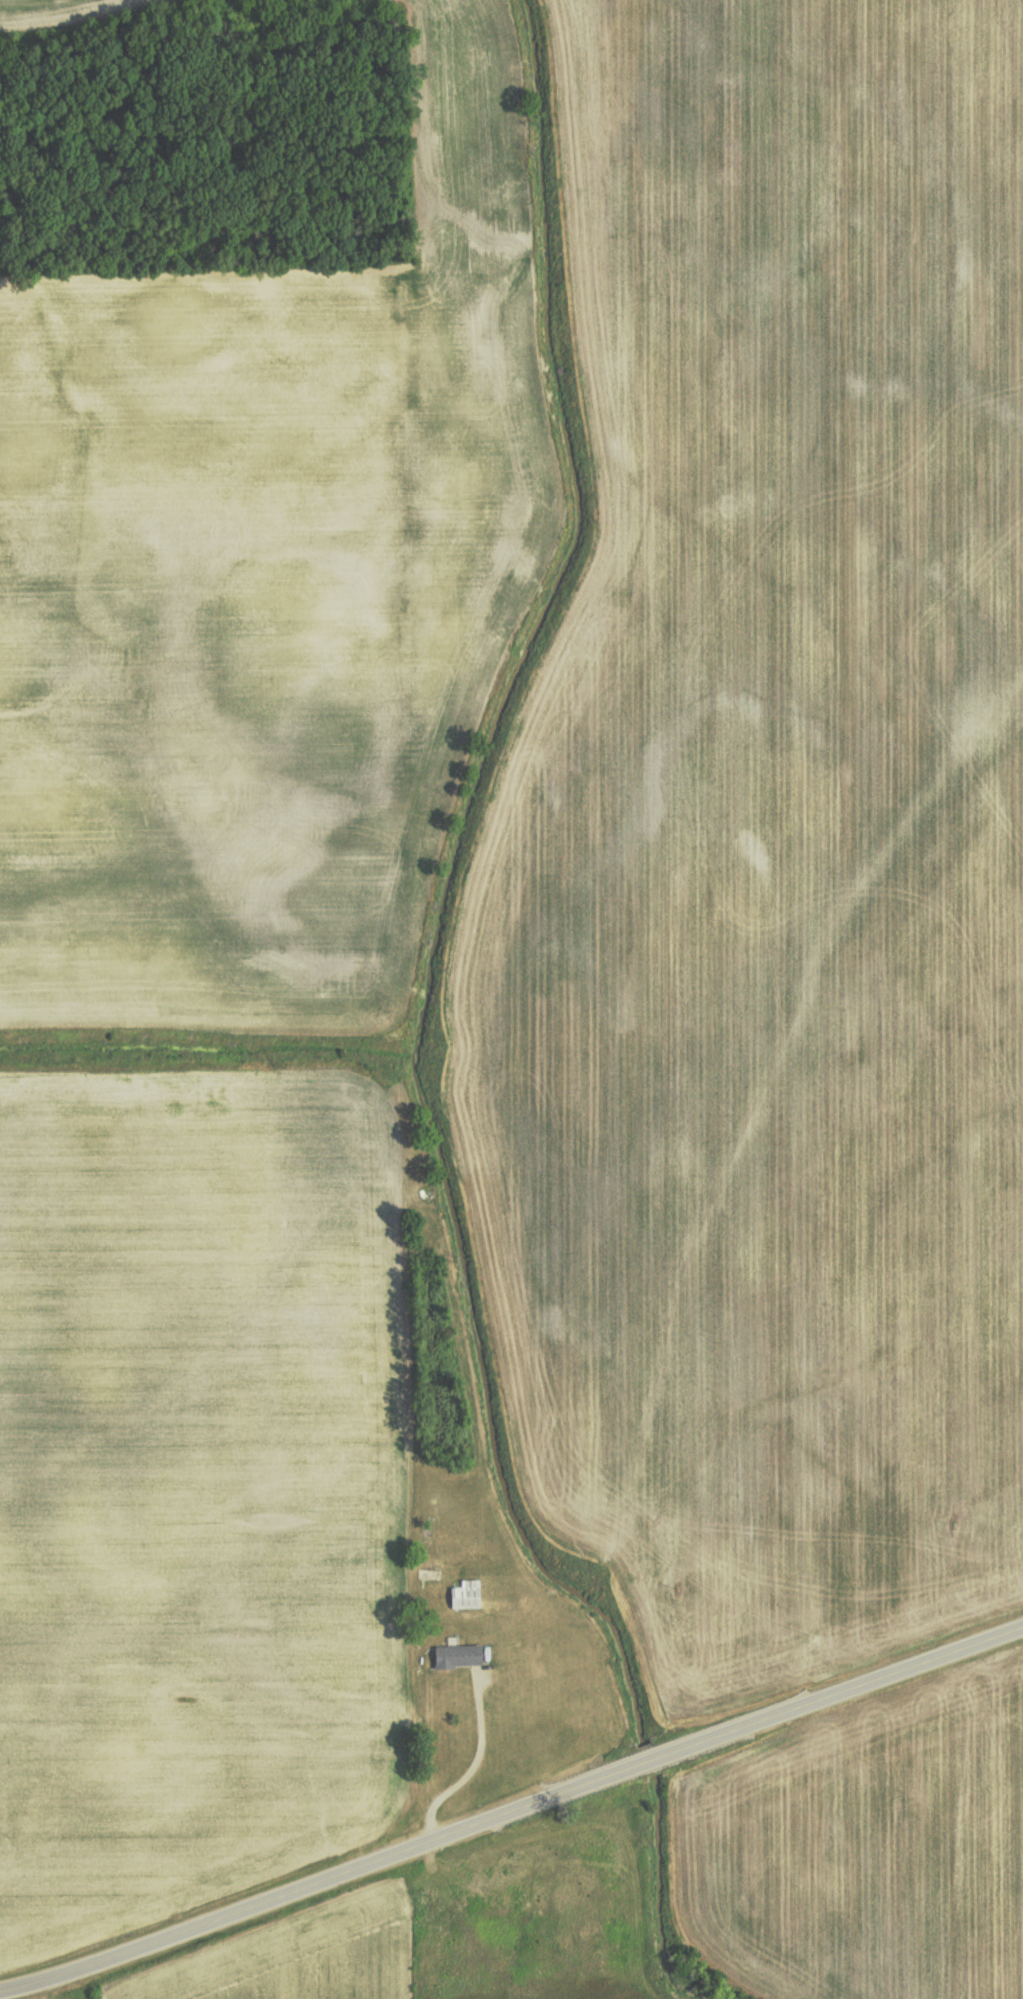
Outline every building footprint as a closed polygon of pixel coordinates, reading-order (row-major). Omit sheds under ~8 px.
[(480,1644),(434,1645),(434,1666),(481,1665),(480,1644)]
